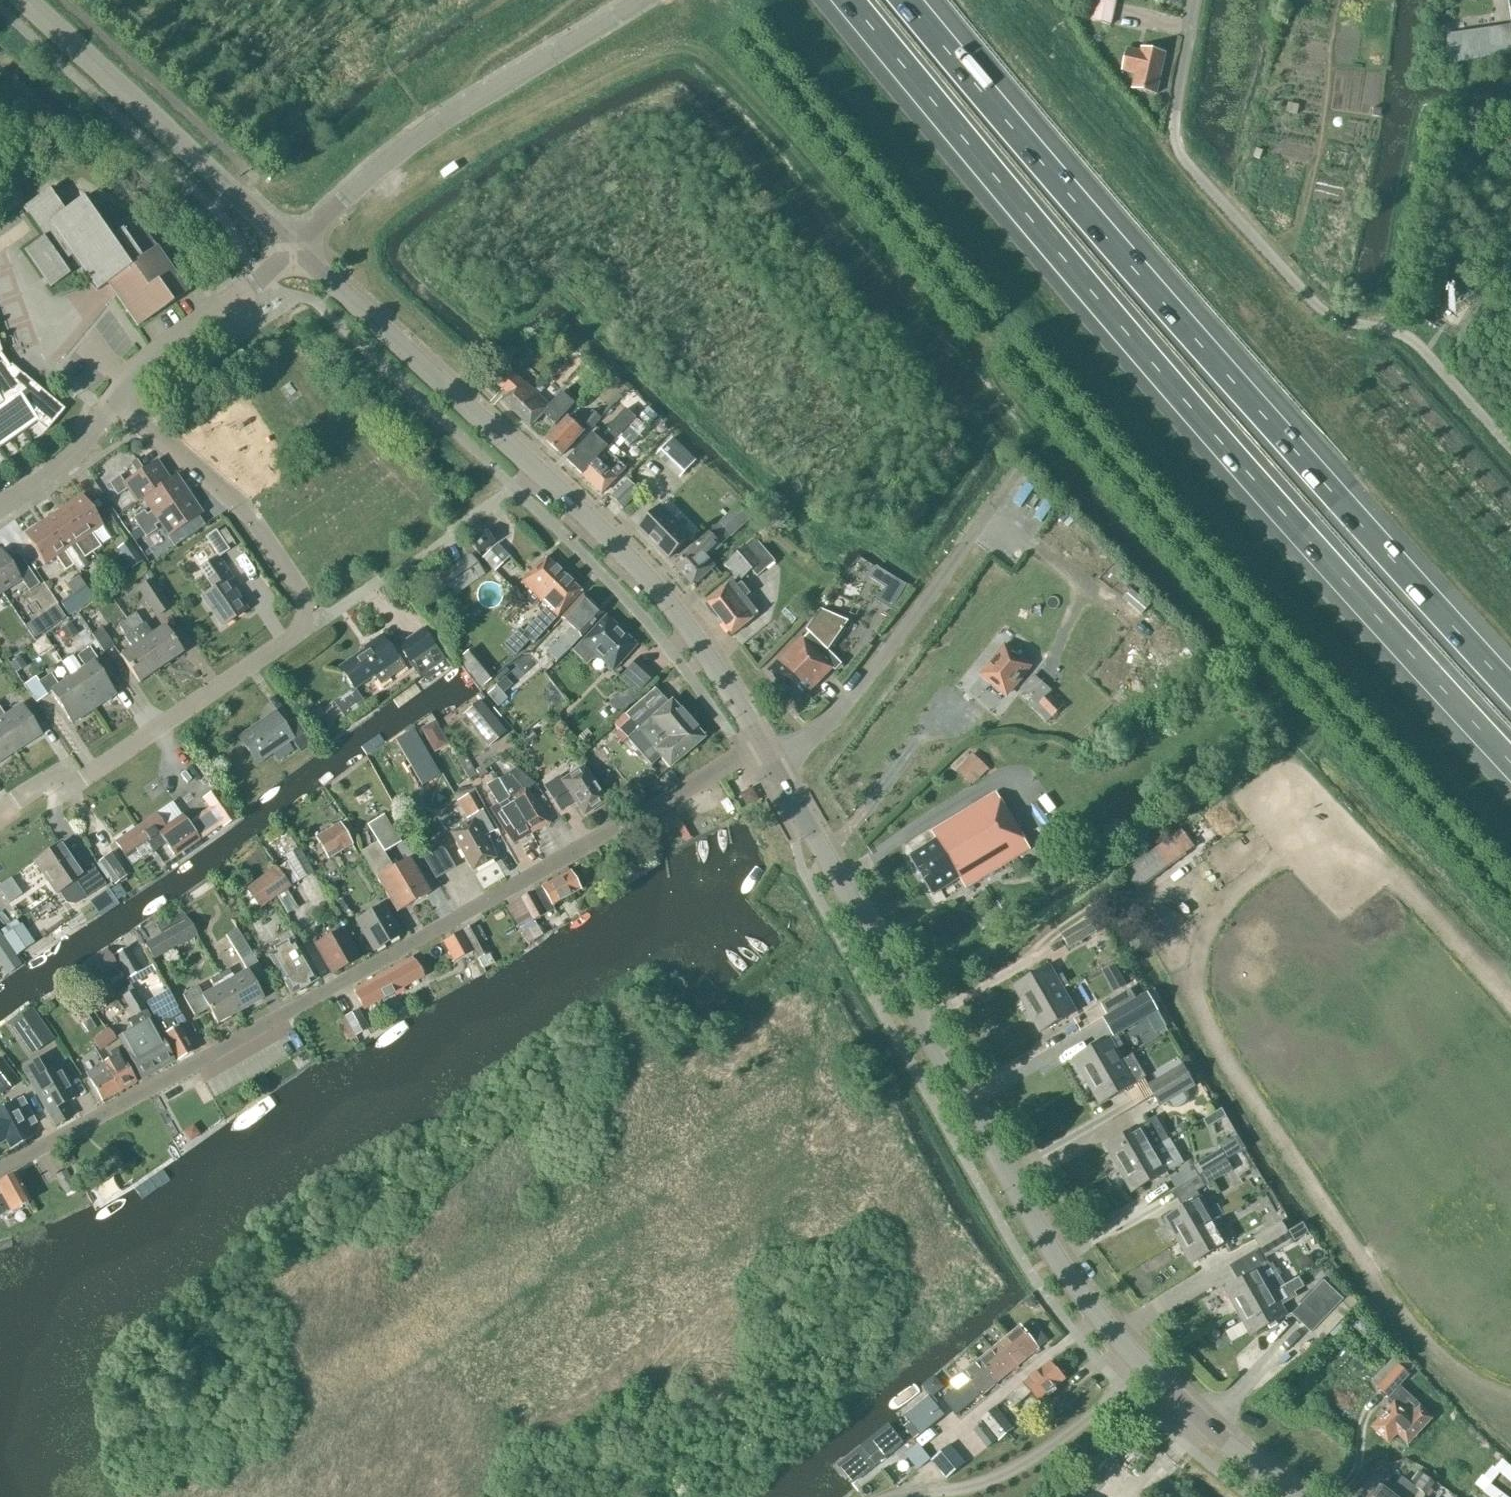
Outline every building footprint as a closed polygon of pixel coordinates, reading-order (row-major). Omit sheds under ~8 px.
[(1111,0),(1094,0),(1089,21),(1113,26),(1118,2),(1111,0)] [(1450,67),(1510,57),(1510,29),(1510,25),(1446,35),(1450,67)] [(1133,88),(1156,94),(1166,53),(1142,48),(1141,52),(1128,49),(1123,70),(1136,73),(1133,88)] [(1289,104),(1287,113),(1297,115),(1299,106),(1289,104)] [(1372,108),(1371,116),(1379,117),(1380,109),(1372,108)] [(114,294),(137,327),(186,293),(156,250),(158,249),(137,219),(114,235),(86,196),(67,210),(52,188),(24,207),(45,237),(24,251),(50,288),(73,272),(65,260),(72,256),(97,291),(113,280),(120,290),(114,294)] [(36,422),(46,431),(64,410),(23,375),(19,377),(11,366),(9,367),(0,354),(0,447),(36,422)] [(503,401),(517,414),(536,393),(523,380),(522,381),(507,367),(495,381),(509,394),(503,401)] [(550,405),(536,393),(517,414),(531,427),(543,413),(556,425),(576,404),(562,391),(550,405)] [(641,415),(640,416),(649,425),(650,424),(658,416),(649,407),(641,415)] [(638,419),(628,410),(609,429),(612,432),(606,437),(599,429),(568,461),(583,475),(598,460),(607,451),(606,450),(638,419)] [(592,428),(601,418),(594,410),(584,421),(592,428)] [(562,455),(585,430),(578,423),(576,424),(569,417),(547,441),(562,455)] [(697,460),(673,437),(655,456),(680,479),(697,460)] [(607,451),(583,475),(602,493),(627,469),(607,451)] [(136,503),(143,499),(169,480),(156,461),(124,483),(119,476),(108,483),(117,496),(127,490),(136,503)] [(169,480),(143,499),(152,511),(147,514),(144,511),(132,519),(139,529),(189,495),(176,475),(169,480)] [(623,509),(640,491),(629,480),(612,497),(623,509)] [(63,508),(93,553),(101,547),(91,533),(103,525),(82,495),(63,508)] [(202,514),(189,495),(139,529),(145,538),(157,530),(155,526),(159,523),(169,537),(202,514)] [(98,499),(92,503),(96,509),(102,505),(98,499)] [(752,519),(739,506),(675,565),(694,586),(715,566),(705,555),(716,546),(718,548),(731,536),(732,538),(752,519)] [(639,528),(664,553),(669,558),(690,537),(660,507),(639,528)] [(85,559),(93,553),(63,508),(43,521),(65,552),(75,545),(85,559)] [(65,552),(43,521),(24,535),(44,565),(56,558),(66,572),(74,566),(65,552)] [(224,529),(217,534),(226,546),(232,541),(224,529)] [(215,530),(205,537),(218,556),(228,550),(226,546),(217,534),(215,530)] [(478,554),(494,543),(486,531),(470,542),(478,554)] [(758,576),(775,561),(755,537),(725,564),(740,581),(752,570),(758,576)] [(142,563),(128,541),(116,549),(131,571),(142,563)] [(510,557),(497,544),(481,559),(494,573),(510,557)] [(0,551),(0,590),(2,593),(21,580),(29,592),(40,585),(18,553),(8,560),(1,550),(0,551)] [(249,606),(233,581),(217,556),(198,569),(211,589),(205,594),(224,623),(249,606)] [(482,574),(470,557),(440,578),(451,595),(482,574)] [(531,607),(539,600),(563,575),(545,558),(521,583),(528,590),(521,597),(531,607)] [(546,607),(522,633),(519,629),(504,644),(515,655),(530,639),(533,643),(557,617),(581,592),(563,575),(539,600),(546,607)] [(891,584),(890,584),(879,595),(896,605),(903,592),(908,585),(896,577),(891,584)] [(171,607),(152,579),(136,589),(156,618),(171,607)] [(733,635),(760,614),(747,597),(751,593),(744,586),(740,589),(734,580),(707,602),(733,635)] [(85,587),(60,604),(67,615),(68,616),(94,600),(85,587)] [(1132,591),(1124,600),(1142,615),(1149,606),(1132,591)] [(547,652),(557,661),(557,662),(571,647),(603,613),(583,595),(561,619),(570,628),(561,638),(547,652)] [(56,606),(40,617),(49,630),(65,619),(56,606)] [(804,639),(802,637),(770,669),(801,700),(832,668),(835,671),(842,664),(829,650),(849,622),(820,609),(806,630),(809,633),(804,639)] [(127,616),(160,665),(182,650),(163,623),(152,631),(144,620),(143,621),(136,610),(127,616)] [(160,665),(127,616),(118,622),(126,633),(125,634),(132,645),(120,653),(139,679),(160,665)] [(589,655),(592,652),(612,671),(636,645),(606,616),(573,651),(586,664),(592,658),(589,655)] [(114,643),(126,637),(118,622),(107,628),(114,643)] [(104,649),(114,642),(102,625),(92,631),(104,649)] [(454,662),(447,652),(441,656),(422,629),(398,646),(420,677),(422,677),(425,682),(454,662)] [(397,660),(398,659),(382,638),(381,635),(363,648),(365,650),(339,668),(354,689),(374,675),(381,685),(403,669),(397,660)] [(1004,645),(981,675),(1007,696),(1031,666),(1004,645)] [(72,677),(94,709),(115,694),(94,663),(98,661),(89,648),(77,656),(85,668),(72,677)] [(495,677),(472,648),(457,659),(480,689),(495,677)] [(639,693),(651,680),(633,664),(622,677),(639,693)] [(94,709),(72,677),(59,686),(51,674),(38,682),(47,695),(51,693),(72,723),(94,709)] [(35,677),(24,685),(36,703),(47,695),(38,682),(35,677)] [(497,688),(489,695),(499,707),(507,700),(497,688)] [(625,715),(613,725),(626,740),(628,739),(642,756),(651,765),(659,758),(669,769),(704,738),(671,701),(667,704),(654,690),(625,715)] [(506,732),(480,701),(462,716),(488,747),(506,732)] [(23,705),(6,716),(0,706),(0,725),(17,750),(42,733),(23,705)] [(301,752),(312,745),(295,720),(284,728),(274,713),(239,738),(257,763),(292,739),(301,752)] [(421,728),(436,752),(451,744),(436,719),(421,728)] [(323,720),(314,726),(323,739),(332,732),(323,720)] [(17,750),(0,725),(0,761),(17,750)] [(958,772),(973,785),(989,768),(974,754),(958,772)] [(584,814),(606,800),(584,767),(558,784),(555,779),(544,786),(560,811),(575,801),(584,814)] [(507,774),(499,779),(531,833),(548,823),(531,797),(524,801),(521,796),(534,783),(516,769),(508,775),(507,774)] [(513,844),(531,833),(499,779),(487,787),(498,804),(490,809),(513,844)] [(156,814),(138,827),(154,851),(159,848),(166,843),(175,856),(198,840),(219,825),(220,824),(221,825),(234,817),(215,787),(201,796),(207,805),(206,806),(186,819),(183,814),(173,820),(164,826),(156,814)] [(960,878),(965,888),(1030,848),(995,792),(943,824),(931,832),(936,840),(910,856),(933,895),(960,878)] [(494,858),(483,838),(494,831),(472,793),(468,795),(458,801),(469,822),(451,833),(472,871),(494,858)] [(403,799),(394,803),(399,813),(408,808),(403,799)] [(398,840),(383,815),(367,826),(377,842),(384,853),(392,848),(398,840)] [(351,843),(339,824),(316,838),(327,857),(351,843)] [(138,827),(116,842),(132,866),(154,851),(138,827)] [(1196,849),(1182,830),(1124,872),(1138,891),(1196,849)] [(441,877),(456,870),(442,840),(426,848),(441,877)] [(392,868),(384,853),(377,842),(361,852),(376,878),(392,868)] [(58,892),(65,903),(75,905),(105,885),(92,865),(80,873),(61,844),(35,861),(57,893),(58,892)] [(313,873),(299,848),(284,856),(298,881),(313,873)] [(130,875),(114,852),(99,863),(115,885),(130,875)] [(407,859),(392,868),(376,878),(397,913),(428,894),(407,859)] [(291,888),(276,867),(245,888),(260,910),(279,896),(287,890),(291,888)] [(534,891),(547,914),(555,909),(552,905),(580,890),(569,872),(534,891)] [(118,885),(109,892),(116,902),(126,895),(118,885)] [(108,890),(91,902),(101,916),(118,905),(116,902),(109,892),(108,890)] [(279,896),(290,912),(298,906),(287,890),(279,896)] [(534,891),(521,898),(522,899),(534,921),(547,914),(534,891)] [(534,921),(522,899),(508,907),(528,942),(541,935),(534,921)] [(373,951),(401,935),(389,915),(388,915),(383,906),(356,921),(373,951)] [(197,936),(181,908),(155,923),(162,934),(144,944),(153,960),(197,936)] [(1068,946),(1096,930),(1090,920),(1062,936),(1068,946)] [(19,925),(2,936),(14,953),(16,956),(32,945),(19,925)] [(462,930),(483,968),(493,962),(482,941),(486,939),(478,926),(475,928),(473,925),(462,930)] [(237,930),(226,936),(243,966),(255,959),(237,930)] [(335,972),(359,958),(343,930),(315,945),(330,970),(335,972)] [(291,994),(317,979),(290,931),(278,938),(283,948),(269,956),(291,994)] [(454,962),(472,952),(461,931),(443,941),(454,962)] [(14,953),(2,936),(0,933),(0,962),(14,953)] [(142,971),(128,947),(113,956),(126,980),(142,971)] [(412,957),(354,990),(364,1009),(423,977),(412,957)] [(224,979),(242,1010),(264,998),(254,979),(247,967),(247,966),(231,975),(228,970),(221,974),(224,979)] [(1028,1009),(1063,989),(1062,988),(1068,985),(1062,974),(1056,977),(1050,966),(1015,987),(1028,1009)] [(210,1010),(218,1024),(242,1010),(224,979),(221,974),(210,980),(214,989),(202,996),(197,988),(183,996),(195,1018),(210,1010)] [(1063,989),(1028,1009),(1041,1032),(1076,1011),(1063,989)] [(1131,989),(1102,1005),(1108,1015),(1136,999),(1131,989)] [(141,1079),(174,1061),(146,1010),(134,990),(122,997),(133,1017),(130,1019),(129,1023),(132,1029),(118,1037),(141,1079)] [(193,1051),(179,1026),(185,1023),(168,991),(147,1003),(178,1059),(193,1051)] [(1108,1015),(1101,1019),(1111,1036),(1111,1037),(1146,1017),(1148,1016),(1157,1011),(1148,993),(1138,998),(1136,999),(1108,1015)] [(53,1039),(31,1008),(8,1024),(30,1055),(53,1039)] [(369,1029),(358,1009),(335,1022),(347,1043),(355,1038),(354,1037),(369,1029)] [(1148,1016),(1146,1017),(1154,1032),(1166,1026),(1157,1011),(1148,1016)] [(116,1040),(108,1028),(91,1041),(99,1052),(116,1040)] [(1089,1079),(1130,1055),(1124,1043),(1117,1047),(1111,1037),(1111,1036),(1076,1056),(1089,1079)] [(106,1066),(120,1091),(137,1082),(122,1057),(117,1048),(110,1053),(113,1058),(104,1063),(106,1066)] [(1135,1082),(1135,1083),(1145,1077),(1132,1054),(1130,1055),(1089,1079),(1102,1101),(1135,1082)] [(0,1058),(0,1095),(1,1096),(19,1082),(0,1058)] [(41,1061),(24,1070),(55,1125),(72,1116),(71,1115),(71,1116),(64,1103),(76,1097),(59,1067),(48,1072),(41,1061)] [(120,1091),(106,1066),(104,1063),(86,1072),(102,1101),(120,1091)] [(1147,1085),(1153,1096),(1189,1075),(1183,1064),(1147,1085)] [(1196,1086),(1189,1075),(1153,1096),(1160,1107),(1196,1086)] [(7,1142),(11,1149),(32,1137),(24,1123),(33,1118),(21,1095),(8,1102),(10,1105),(0,1110),(0,1145),(7,1142)] [(1222,1110),(1204,1120),(1208,1127),(1226,1117),(1222,1110)] [(1119,1169),(1169,1140),(1156,1118),(1106,1146),(1119,1169)] [(1174,1136),(1184,1159),(1196,1154),(1186,1131),(1174,1136)] [(1228,1160),(1242,1151),(1234,1137),(1218,1146),(1220,1150),(1226,1161),(1228,1160)] [(1132,1191),(1167,1171),(1182,1162),(1169,1140),(1119,1169),(1132,1191)] [(1199,1177),(1226,1161),(1220,1150),(1169,1179),(1175,1190),(1199,1177)] [(1226,1161),(1199,1177),(1205,1186),(1233,1169),(1228,1160),(1226,1161)] [(30,1201),(14,1173),(0,1181),(0,1191),(2,1194),(0,1195),(0,1217),(30,1201)] [(1166,1218),(1179,1240),(1220,1217),(1223,1215),(1218,1205),(1208,1210),(1201,1198),(1166,1218)] [(1233,1240),(1227,1229),(1220,1217),(1179,1240),(1192,1263),(1233,1240)] [(1260,1248),(1288,1232),(1282,1221),(1254,1237),(1260,1248)] [(1288,1232),(1260,1248),(1266,1258),(1294,1242),(1288,1232)] [(1235,1312),(1284,1284),(1273,1263),(1261,1270),(1260,1268),(1222,1289),(1223,1290),(1235,1312)] [(1284,1284),(1235,1312),(1248,1335),(1285,1313),(1282,1306),(1297,1297),(1295,1293),(1304,1287),(1299,1278),(1285,1285),(1284,1284)] [(1347,1297),(1328,1278),(1296,1311),(1315,1330),(1312,1333),(1321,1342),(1356,1306),(1347,1297)] [(1007,1337),(1025,1359),(1039,1348),(1047,1341),(1033,1324),(1024,1330),(1021,1326),(1007,1337)] [(1011,1371),(1025,1359),(1007,1337),(993,1348),(1011,1371)] [(1011,1371),(993,1348),(979,1360),(997,1382),(1011,1371)] [(1392,1360),(1373,1383),(1379,1388),(1389,1397),(1399,1386),(1409,1375),(1411,1372),(1412,1371),(1416,1367),(1403,1356),(1396,1363),(1392,1360)] [(997,1382),(979,1360),(963,1373),(969,1380),(961,1387),(973,1402),(997,1382)] [(1007,1398),(1014,1407),(1031,1393),(1038,1402),(1065,1380),(1050,1362),(1007,1398)] [(1395,1403),(1373,1427),(1389,1442),(1397,1433),(1408,1443),(1433,1417),(1412,1398),(1399,1386),(1389,1397),(1395,1403)] [(917,1406),(916,1405),(905,1414),(921,1434),(931,1425),(929,1422),(942,1412),(928,1397),(917,1406)] [(1014,1428),(996,1407),(981,1419),(999,1441),(1014,1428)] [(890,1420),(832,1465),(851,1489),(909,1444),(890,1420)] [(910,1422),(904,1427),(914,1439),(920,1434),(910,1422)] [(984,1423),(974,1431),(987,1448),(997,1440),(984,1423)] [(917,1470),(930,1459),(918,1443),(905,1454),(917,1470)] [(966,1463),(951,1444),(931,1461),(946,1479),(966,1463)] [(1495,1469),(1508,1481),(1510,1477),(1510,1467),(1502,1460),(1495,1469)] [(1406,1480),(1402,1477),(1395,1486),(1388,1480),(1383,1487),(1379,1484),(1369,1496),(1392,1496),(1406,1480)] [(1417,1489),(1406,1480),(1392,1496),(1416,1496),(1420,1491),(1426,1495),(1435,1483),(1426,1477),(1417,1489)]
